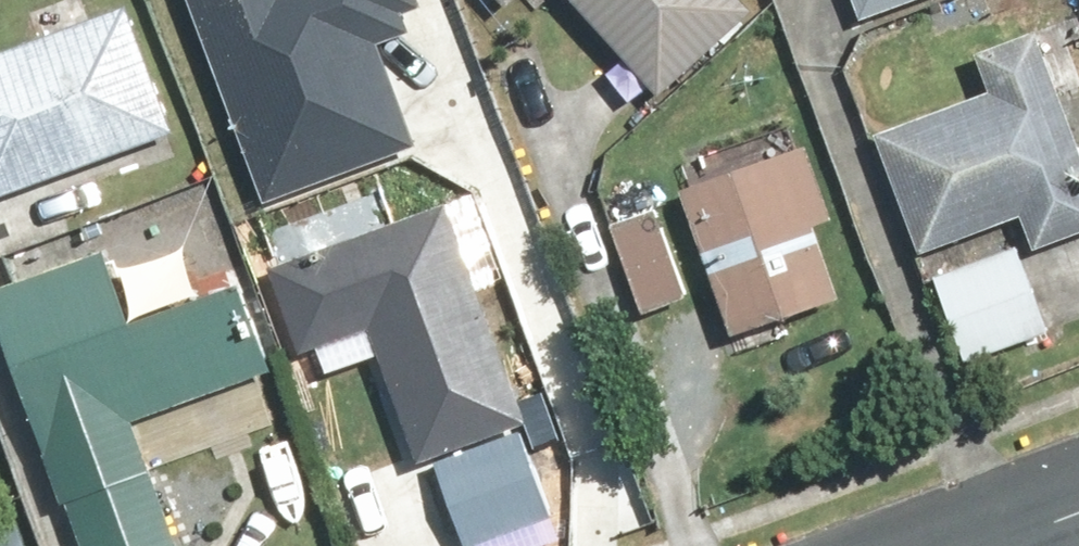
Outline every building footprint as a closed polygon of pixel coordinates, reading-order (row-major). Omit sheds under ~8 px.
[(258,189),(413,136),(377,32),(409,21),(402,0),(192,0),(258,189)] [(521,11),(534,0),(511,0),(521,11)] [(674,99),(767,15),(754,0),(583,0),(674,99)] [(871,22),(933,0),(863,0),(871,22)] [(0,62),(0,205),(187,134),(139,9),(89,28),(79,1),(46,14),(57,41),(0,62)] [(1003,94),(886,137),(932,259),(1036,220),(1048,253),(1078,241),(1078,104),(1052,31),(989,55),(1003,94)] [(819,150),(693,195),(747,342),(855,303),(827,228),(845,221),(819,150)] [(381,333),(431,468),(538,428),(488,294),(493,292),(460,206),(408,226),(395,191),(306,224),(318,259),(280,273),(313,358),(381,333)] [(665,211),(619,230),(653,314),(699,295),(665,211)] [(1034,247),(948,279),(979,362),(1065,330),(1034,247)] [(0,297),(0,300),(92,545),(191,545),(147,427),(287,375),(254,286),(146,326),(119,254),(0,297)]
